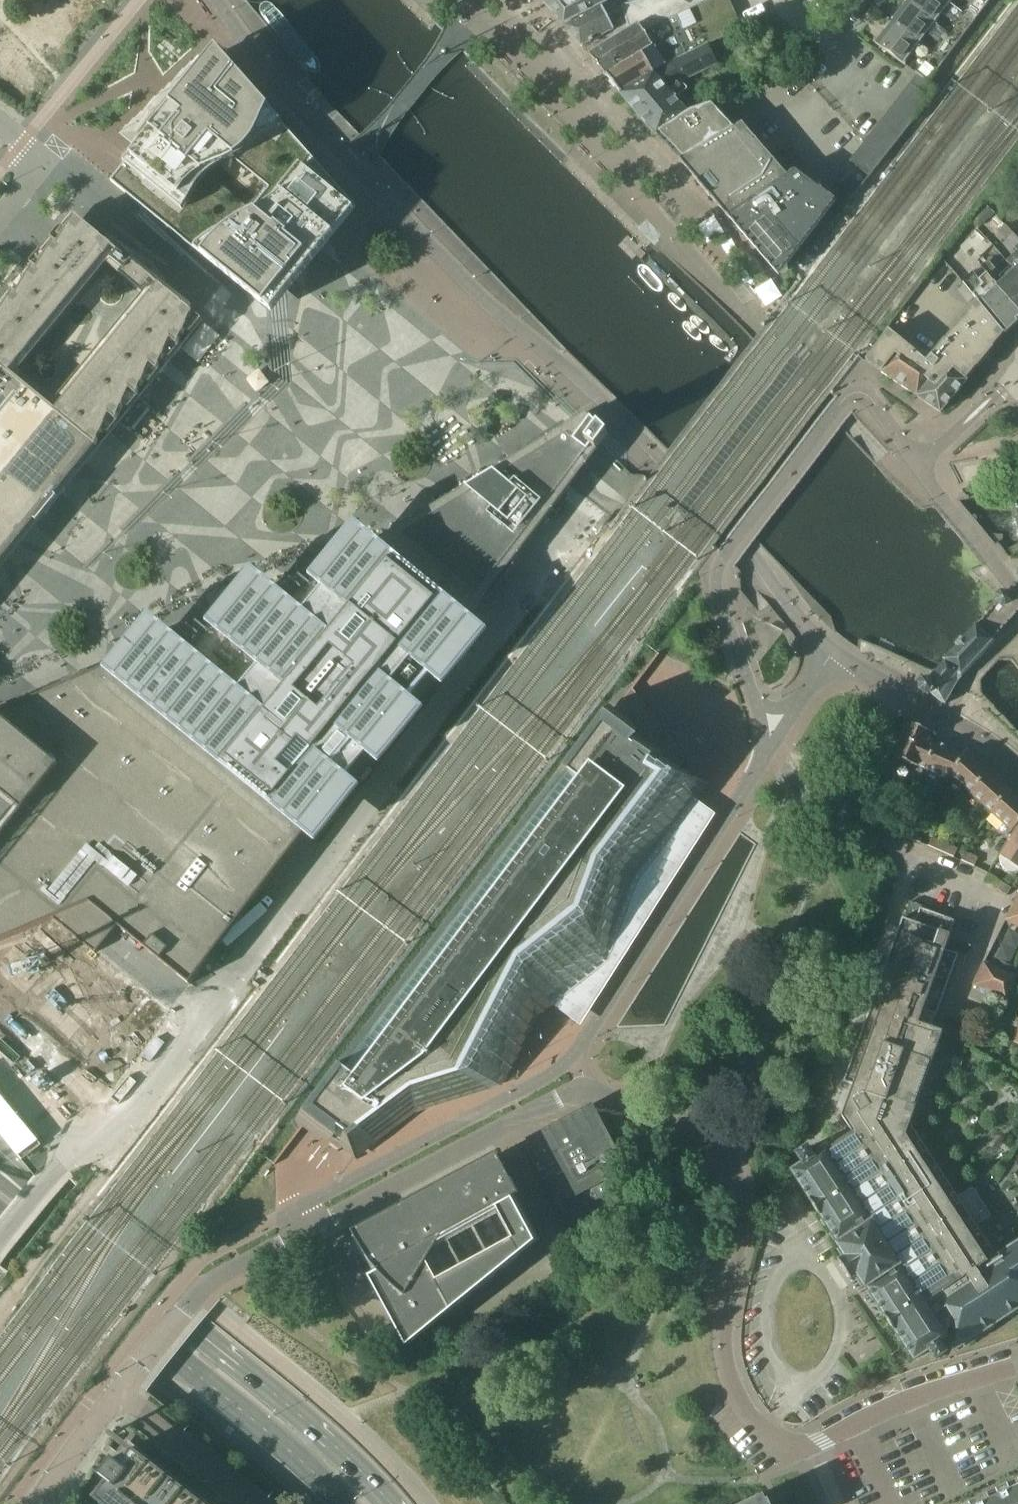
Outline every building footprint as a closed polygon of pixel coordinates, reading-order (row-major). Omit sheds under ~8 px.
[(252,6),(265,21),(266,23),(311,75),(308,77),(338,111),(360,134),(372,124),(382,114),(360,91),(351,80),(353,78),(289,4),(287,2),(286,0),(258,0),(252,6)] [(609,3),(614,0),(544,0),(565,25),(609,3)] [(619,38),(620,38),(640,26),(644,32),(670,19),(686,12),(709,0),(631,0),(622,3),(622,0),(614,0),(609,3),(565,25),(583,46),(615,30),(619,38)] [(710,43),(742,28),(729,0),(709,0),(686,12),(670,19),(687,55),(710,43)] [(946,0),(909,0),(907,2),(935,23),(942,13),(955,22),(948,32),(947,32),(959,42),(975,21),(962,12),(963,12),(950,2),(950,3),(946,0)] [(970,2),(963,12),(962,12),(975,21),(990,1),(988,0),(967,0),(970,2)] [(940,42),(932,52),(932,53),(944,62),(959,42),(947,32),(948,32),(935,23),(907,2),(900,11),(902,13),(897,20),(895,18),(892,22),(920,43),(927,33),(940,42)] [(670,19),(644,32),(654,47),(608,76),(622,92),(644,78),(687,55),(670,19)] [(932,53),(932,52),(920,43),(892,22),(885,32),(887,33),(882,40),(880,38),(876,43),(904,64),(912,54),(924,63),(917,74),(929,83),(944,62),(932,53)] [(654,47),(644,32),(640,26),(620,38),(619,38),(591,55),(608,75),(608,76),(654,47)] [(644,78),(622,92),(623,93),(622,94),(657,135),(658,134),(658,133),(688,114),(690,114),(676,98),(688,89),(681,81),(718,62),(710,43),(687,55),(644,78)] [(138,148),(112,181),(142,206),(187,243),(234,281),(237,283),(264,306),(266,303),(282,284),(285,281),(293,288),(331,240),(335,237),(326,230),(347,205),(331,192),(320,182),(323,178),(268,116),(271,111),(271,110),(228,61),(227,62),(228,62),(224,66),(215,55),(148,137),(147,138),(138,148)] [(911,83),(902,94),(921,109),(929,98),(911,83)] [(902,94),(895,103),(914,118),(921,109),(902,94)] [(914,118),(895,103),(887,113),(906,127),(914,118)] [(658,134),(680,160),(736,129),(735,128),(713,105),(704,108),(690,114),(688,114),(658,133),(658,134)] [(887,113),(880,122),(899,137),(906,127),(887,113)] [(873,132),(892,146),(899,137),(880,122),(873,132)] [(736,129),(680,160),(681,160),(680,161),(698,181),(698,182),(710,196),(711,196),(728,217),(729,216),(788,177),(743,124),(735,128),(736,129)] [(865,141),(884,156),(892,146),(873,132),(865,141)] [(884,156),(865,141),(850,161),(869,175),(884,156)] [(788,177),(729,216),(780,276),(835,201),(796,172),(788,177)] [(980,215),(972,222),(977,228),(985,221),(980,215)] [(46,514),(49,510),(48,510),(62,492),(63,493),(67,489),(66,489),(161,373),(182,348),(203,322),(187,309),(188,308),(178,301),(132,263),(133,262),(132,260),(130,262),(77,218),(68,235),(60,246),(56,243),(55,245),(39,271),(36,269),(18,296),(16,294),(0,317),(0,570),(46,514)] [(1007,261),(1017,273),(1017,237),(1014,233),(1007,239),(1017,251),(1007,261)] [(998,284),(1017,309),(1017,273),(1007,261),(996,271),(1003,280),(998,284)] [(1017,321),(1017,309),(998,284),(988,273),(981,279),(975,272),(963,282),(977,300),(978,299),(1005,333),(1005,334),(1017,321)] [(888,329),(885,333),(866,360),(883,371),(882,372),(941,412),(967,380),(966,380),(977,366),(978,367),(994,348),(993,347),(1005,333),(978,299),(977,300),(961,320),(961,321),(951,333),(945,340),(945,339),(927,361),(888,329)] [(398,528),(377,541),(470,617),(484,599),(488,601),(490,599),(515,565),(512,562),(609,436),(587,414),(567,426),(565,422),(526,446),(528,449),(406,523),(398,528)] [(366,754),(380,766),(425,711),(412,700),(431,677),(444,688),(489,633),(470,617),(377,541),(356,524),(309,581),(281,593),(253,570),(209,623),(177,637),(150,616),(109,667),(103,669),(105,671),(305,834),(366,754)] [(1010,592),(1008,594),(1006,592),(1001,593),(999,594),(998,596),(997,597),(997,598),(985,611),(987,613),(977,625),(973,629),(970,632),(955,649),(950,654),(936,669),(934,671),(926,681),(924,679),(920,684),(921,690),(926,694),(930,693),(940,701),(946,704),(952,685),(964,674),(968,669),(972,664),(982,653),(987,647),(990,644),(994,641),(993,639),(1015,615),(1017,612),(1017,582),(1010,592)] [(90,674),(0,713),(0,941),(53,918),(96,953),(118,925),(190,984),(240,919),(305,834),(105,671),(103,669),(90,674)] [(632,687),(616,709),(610,704),(295,1121),(328,1146),(328,1135),(357,1160),(378,1143),(377,1142),(417,1113),(491,1090),(534,1007),(602,954),(632,874),(700,784),(678,771),(686,759),(634,688),(632,687)] [(893,756),(894,757),(917,767),(918,764),(926,767),(937,742),(929,738),(932,732),(908,722),(893,756)] [(949,778),(951,775),(964,754),(937,742),(926,767),(949,778)] [(972,793),(989,771),(967,751),(964,754),(951,775),(972,793)] [(972,793),(993,812),(1011,791),(989,771),(972,793)] [(993,812),(1013,830),(1017,825),(1017,797),(1011,791),(993,812)] [(1001,857),(1000,862),(1003,869),(1009,873),(1017,873),(1017,872),(1017,829),(999,856),(1001,857)] [(933,836),(929,846),(942,851),(946,842),(933,836)] [(946,842),(942,851),(954,857),(958,848),(946,842)] [(966,851),(962,860),(975,866),(979,857),(966,851)] [(918,879),(914,890),(922,893),(927,882),(918,879)] [(1017,926),(1017,897),(1006,919),(1017,926)] [(793,1170),(811,1199),(810,1200),(820,1216),(821,1215),(824,1218),(839,1242),(838,1243),(846,1257),(840,1261),(851,1278),(857,1273),(866,1287),(868,1285),(886,1313),(884,1314),(894,1330),(896,1329),(916,1360),(930,1350),(936,1359),(947,1352),(941,1344),(947,1339),(954,1350),(1017,1308),(1017,1240),(1000,1251),(995,1255),(975,1225),(975,1224),(980,1221),(990,1215),(972,1186),(962,1193),(957,1196),(910,1123),(943,1032),(940,1031),(932,1028),(935,1020),(958,954),(945,949),(947,945),(950,935),(951,934),(949,934),(951,928),(954,920),(948,918),(936,914),(922,908),(923,906),(910,901),(906,914),(904,919),(903,918),(844,1082),(854,1085),(851,1093),(842,1116),(853,1134),(826,1151),(825,1150),(815,1157),(809,1147),(798,1154),(804,1164),(793,1170)] [(95,1107),(167,1012),(53,919),(0,942),(0,1029),(95,1107)] [(973,985),(1004,999),(1006,1000),(1007,998),(1017,976),(984,961),(973,985)] [(990,1029),(1001,1034),(1005,1026),(994,1021),(990,1029)] [(582,1108),(527,1138),(528,1140),(568,1215),(592,1203),(586,1192),(607,1180),(601,1170),(623,1158),(599,1113),(588,1119),(582,1108)] [(355,1234),(365,1255),(366,1257),(375,1274),(373,1275),(397,1321),(410,1344),(444,1317),(539,1241),(541,1239),(518,1193),(519,1191),(512,1177),(510,1178),(506,1170),(497,1155),(493,1157),(467,1171),(452,1178),(453,1179),(391,1212),(377,1219),(377,1220),(353,1232),(355,1234)] [(96,1498),(104,1503),(204,1503),(134,1449),(114,1434),(112,1432),(110,1435),(112,1437),(132,1452),(122,1464),(113,1457),(100,1474),(109,1481),(96,1498)] [(981,1503),(1017,1503),(1017,1486),(981,1503)]
